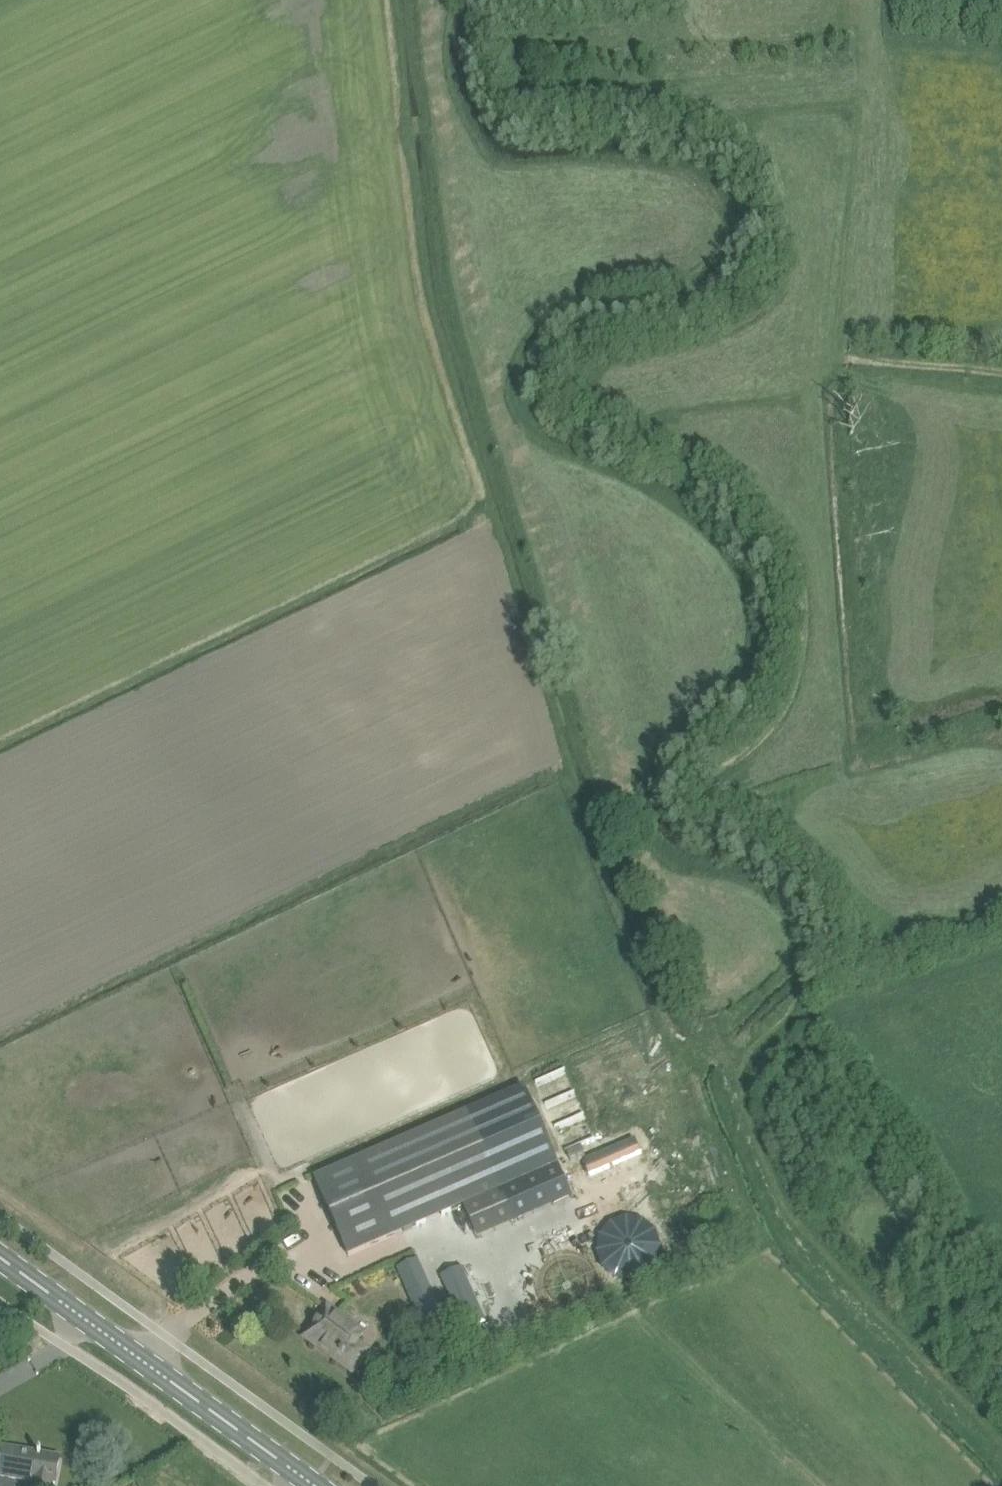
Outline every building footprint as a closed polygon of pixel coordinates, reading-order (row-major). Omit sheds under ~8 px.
[(467,1111),(314,1178),(348,1257),(464,1207),(478,1240),(516,1224),(467,1111)] [(588,1166),(586,1167),(589,1175),(641,1153),(635,1140),(586,1161),(588,1166)] [(409,1255),(389,1264),(424,1339),(477,1314),(452,1262),(433,1271),(449,1306),(436,1312),(409,1255)] [(323,1314),(306,1337),(353,1371),(365,1355),(368,1351),(358,1343),(364,1335),(337,1315),(333,1321),(323,1314)] [(53,1483),(55,1483),(59,1460),(41,1457),(41,1452),(39,1452),(39,1454),(12,1449),(11,1454),(3,1453),(2,1460),(0,1459),(0,1485),(53,1485),(53,1483)]
